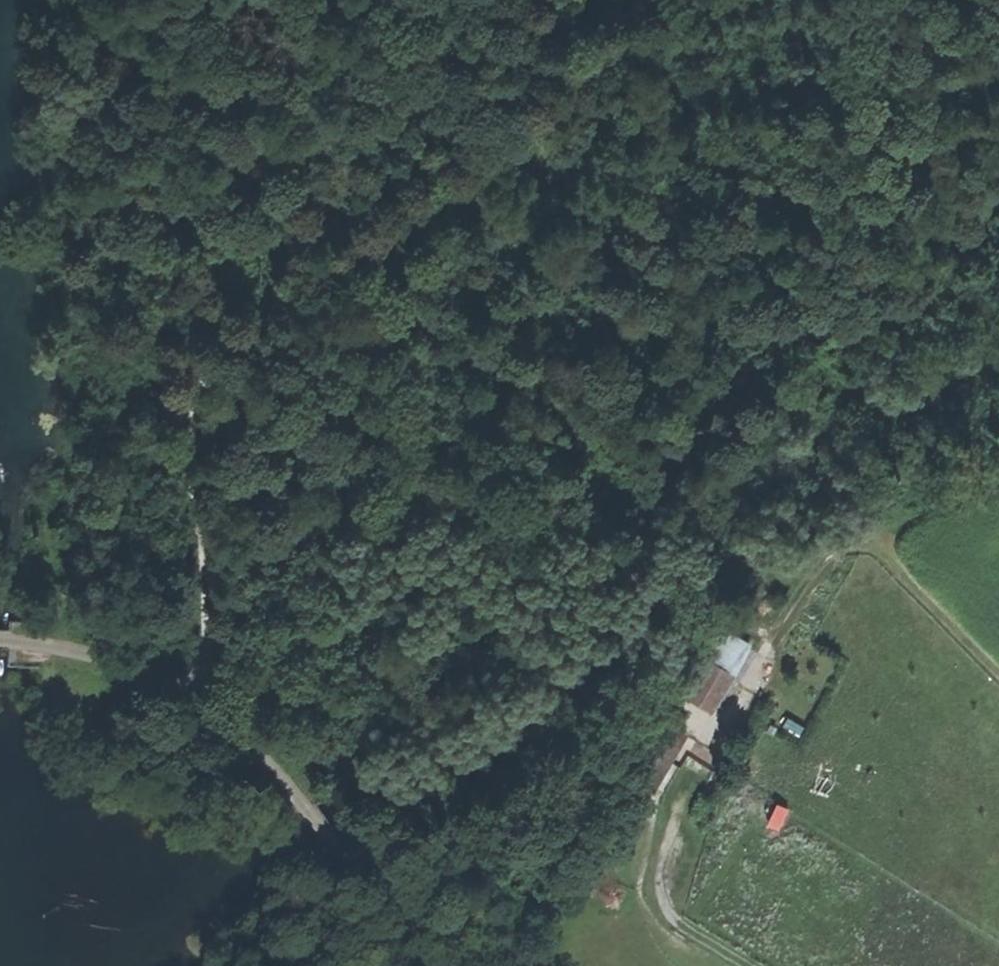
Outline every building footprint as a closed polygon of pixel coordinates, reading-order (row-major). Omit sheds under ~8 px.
[(694,648),(673,685),(716,709),(753,643),(726,628),(709,657),(694,648)] [(627,774),(655,789),(688,729),(660,713),(627,774)]
